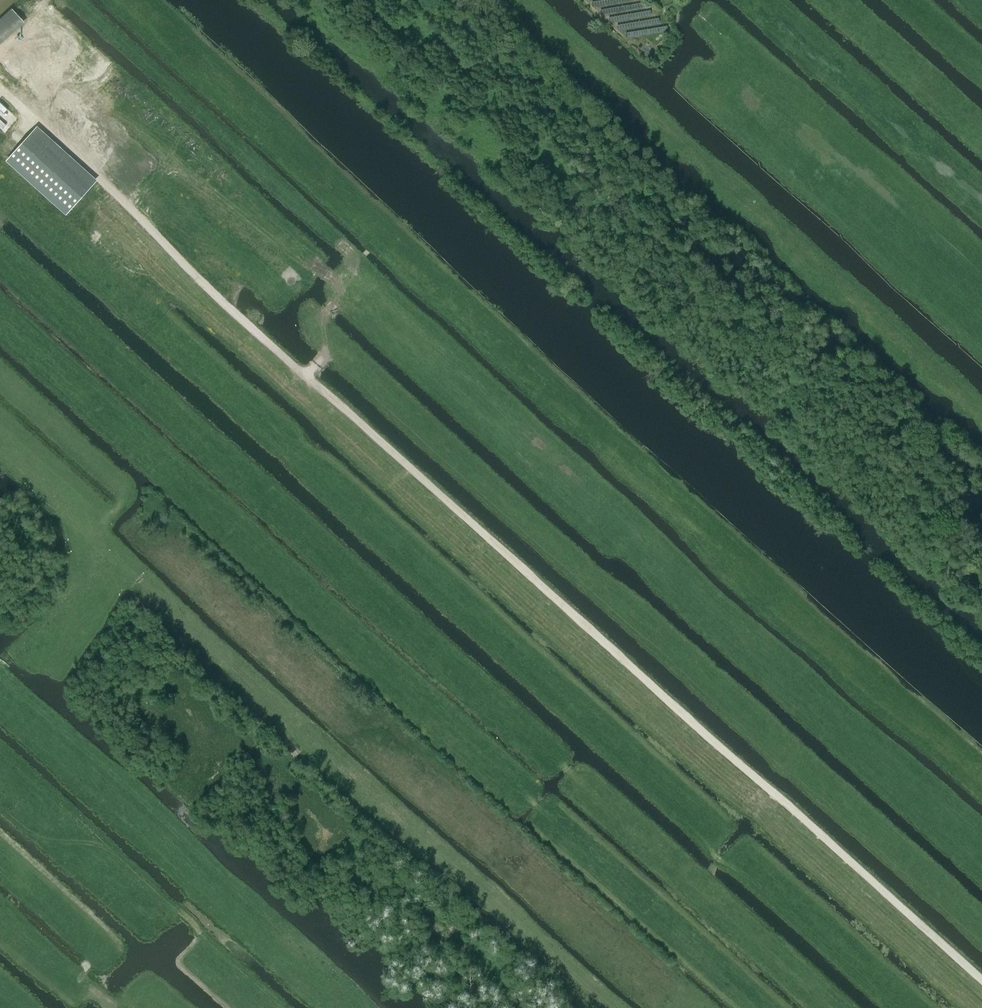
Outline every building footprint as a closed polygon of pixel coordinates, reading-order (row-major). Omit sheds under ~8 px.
[(3,140),(25,115),(0,92),(0,138),(3,140)] [(36,127),(5,162),(65,216),(95,183),(96,181),(36,127)]
